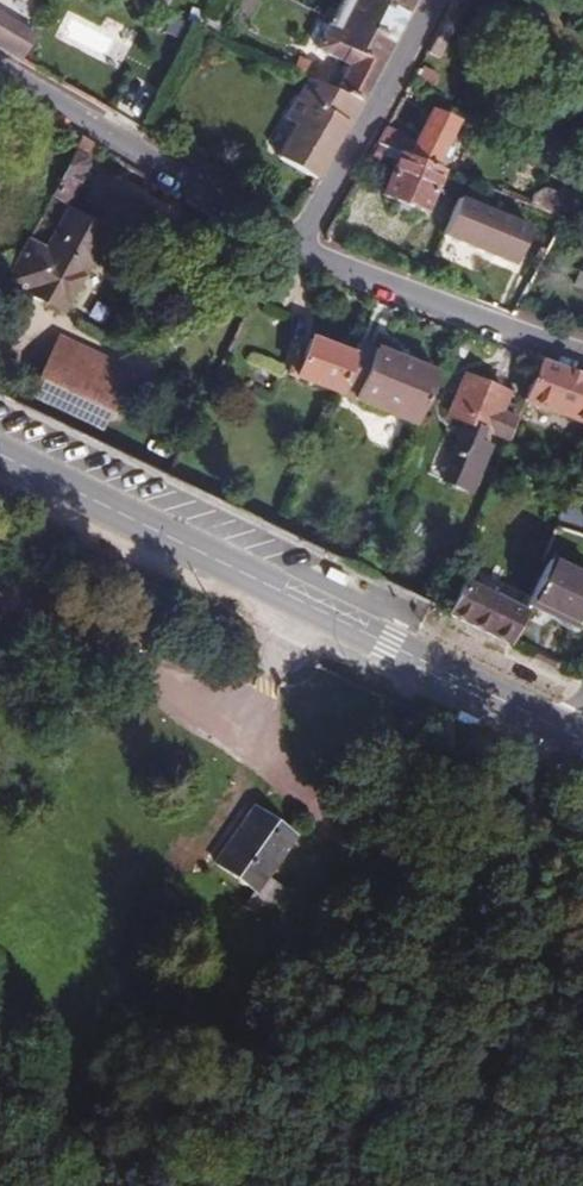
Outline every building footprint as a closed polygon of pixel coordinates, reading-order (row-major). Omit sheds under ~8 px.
[(162,0),(158,0),(154,9),(165,14),(169,3),(162,0)] [(321,53),(351,69),(340,94),(365,105),(419,0),(348,0),(321,53)] [(431,54),(444,60),(476,0),(460,0),(431,54)] [(57,36),(118,62),(128,39),(67,12),(57,36)] [(31,69),(35,59),(31,56),(34,50),(0,30),(0,52),(31,69)] [(297,74),(326,87),(331,75),(302,61),(297,74)] [(439,87),(420,75),(407,99),(427,111),(439,87)] [(434,116),(422,144),(416,160),(443,171),(447,160),(454,162),(458,155),(450,153),(460,126),(434,116)] [(412,139),(391,128),(381,147),(393,152),(405,156),(412,139)] [(422,144),(412,139),(405,156),(416,160),(422,144)] [(98,167),(105,154),(87,144),(57,200),(71,207),(78,207),(92,178),(89,171),(98,167)] [(377,155),(389,160),(393,152),(381,147),(377,155)] [(393,152),(389,160),(401,165),(405,156),(393,152)] [(377,155),(368,172),(380,178),(389,160),(377,155)] [(416,160),(405,156),(401,165),(389,199),(433,216),(450,174),(443,171),(416,160)] [(569,221),(582,193),(582,178),(580,176),(560,217),(569,221)] [(442,237),(518,264),(533,221),(457,195),(442,237)] [(70,215),(53,207),(26,258),(42,266),(64,226),(70,215)] [(74,231),(103,245),(106,238),(78,224),(74,231)] [(16,276),(9,290),(37,305),(55,271),(52,269),(51,267),(71,229),(64,226),(42,266),(26,258),(16,276)] [(55,271),(37,305),(67,320),(94,272),(100,270),(107,256),(105,251),(107,247),(103,245),(74,231),(71,229),(51,267),(52,269),(55,271)] [(341,396),(356,361),(313,344),(305,365),(299,379),(341,396)] [(135,380),(60,345),(33,404),(105,438),(135,380)] [(424,428),(445,379),(361,347),(356,361),(341,396),(424,428)] [(293,377),(299,379),(305,365),(299,362),(293,377)] [(581,425),(582,419),(582,381),(547,367),(530,408),(581,425)] [(513,446),(526,416),(509,409),(512,400),(468,382),(452,421),(472,430),(449,487),(485,502),(504,457),(492,451),(497,439),(513,446)] [(570,518),(576,503),(582,486),(582,458),(561,449),(538,505),(570,518)] [(508,458),(518,463),(522,454),(512,450),(508,458)] [(564,533),(582,539),(582,505),(576,503),(570,518),(564,533)] [(552,565),(533,609),(581,630),(582,625),(582,579),(552,565)] [(517,648),(532,614),(469,584),(453,618),(517,648)] [(300,837),(254,807),(219,861),(264,891),(300,837)]
